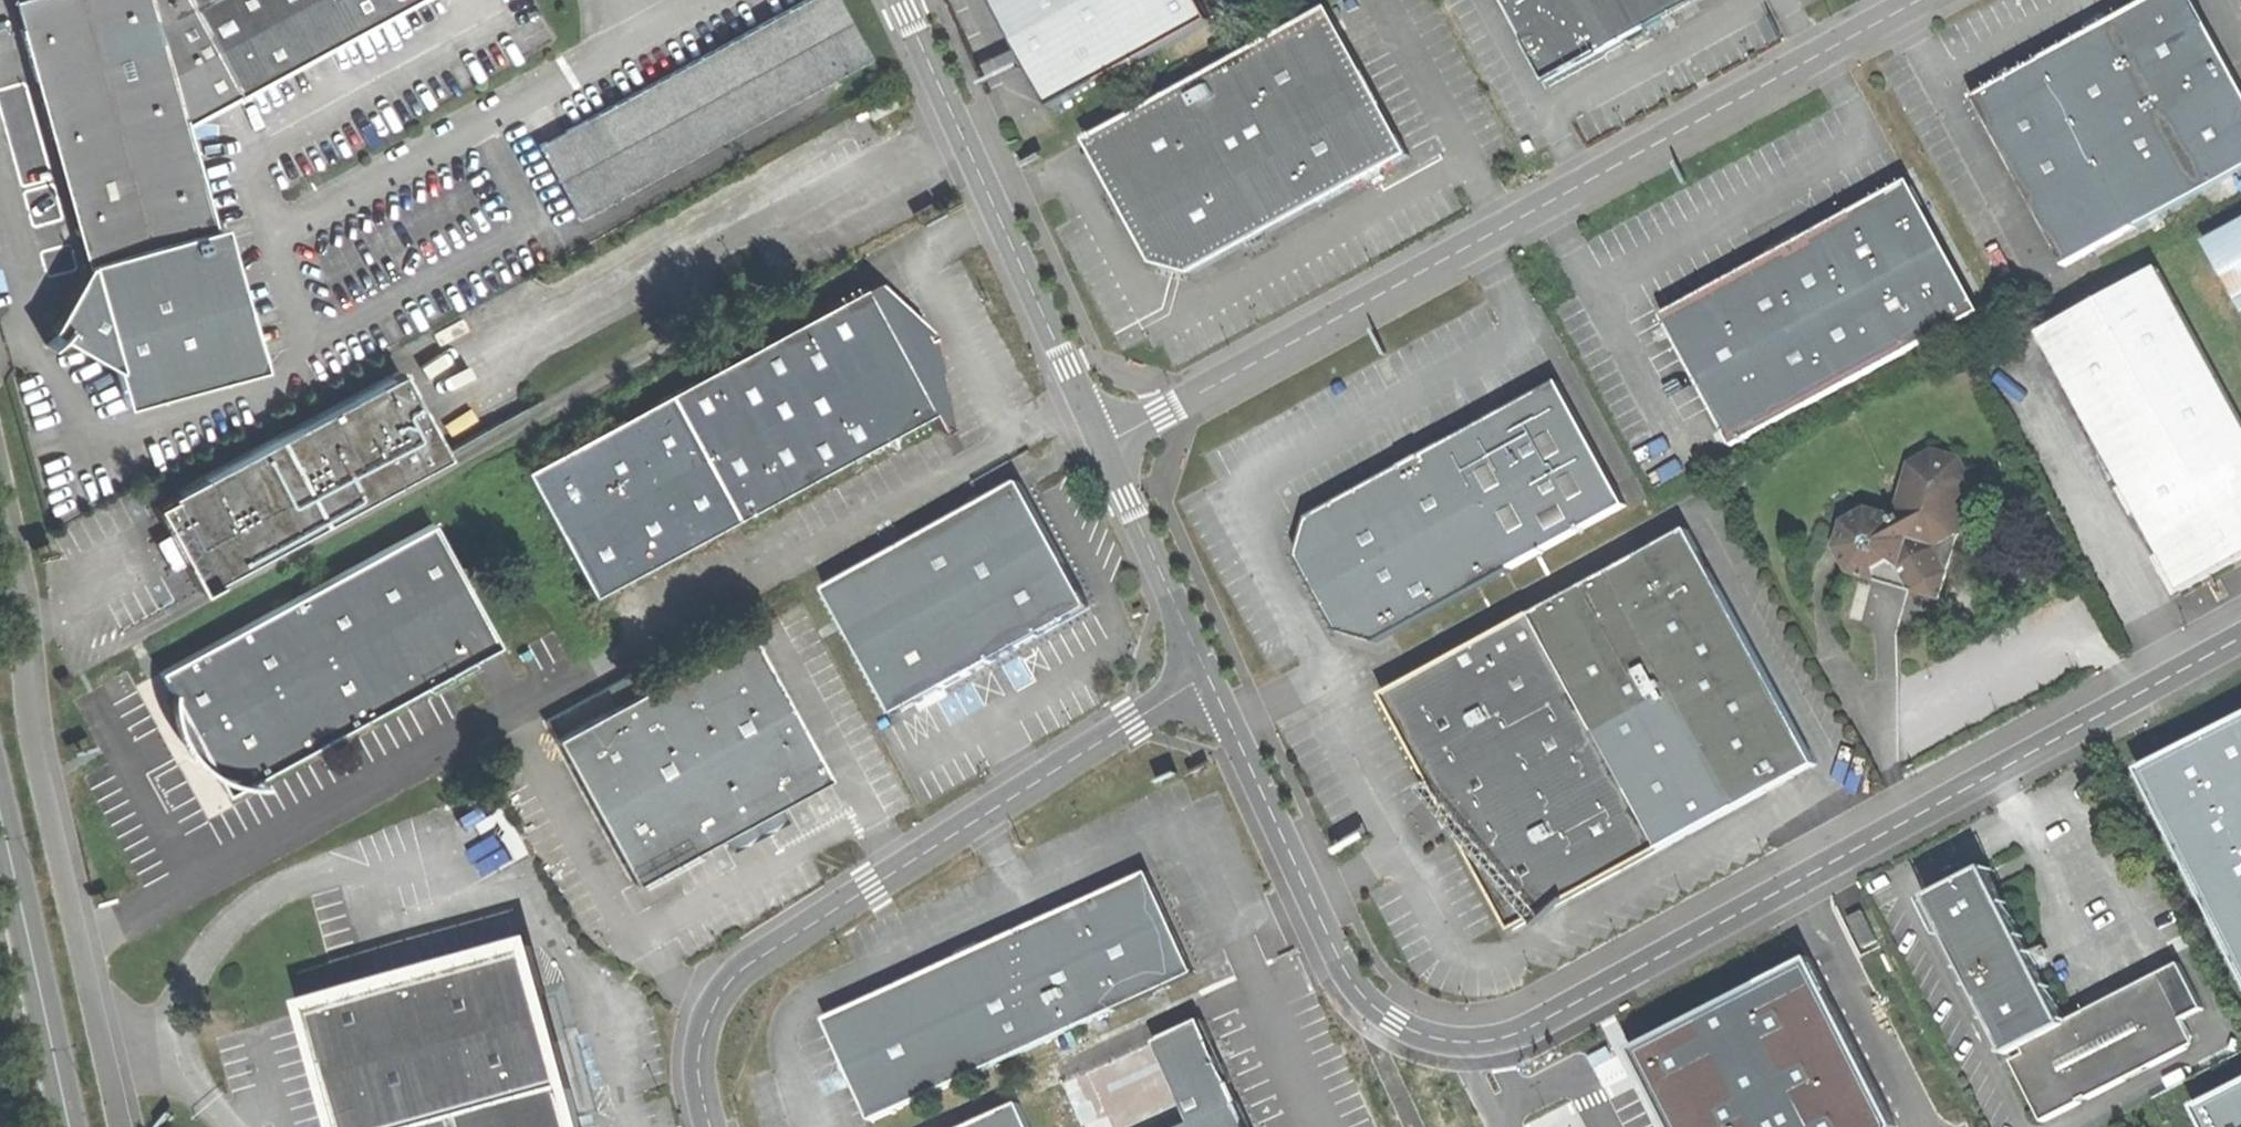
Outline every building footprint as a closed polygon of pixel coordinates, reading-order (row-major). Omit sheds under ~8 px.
[(160,398),(142,334),(246,306),(224,221),(213,224),(187,119),(403,0),(14,0),(64,182),(71,193),(79,204),(87,226),(88,253),(84,281),(69,317),(56,330),(115,365),(127,406),(158,398),(160,398)] [(868,53),(838,0),(796,0),(537,144),(576,215),(868,53)] [(1206,0),(996,0),(1054,104),(1214,15),(1206,0)] [(1700,0),(1499,0),(1546,84),(1700,0)] [(2240,171),(2240,75),(2200,0),(2148,0),(2074,41),(1957,104),(2045,267),(2050,278),(2099,250),(2207,190),(2240,171)] [(1330,10),(1087,145),(1152,267),(1173,272),(1198,278),(1367,188),(1412,158),(1330,10)] [(1737,445),(1983,311),(1909,177),(1804,235),(1800,231),(1784,240),(1770,248),(1773,255),(1665,313),(1737,445)] [(2240,297),(2240,223),(2211,239),(2240,297)] [(2240,559),(2240,400),(2166,263),(2023,340),(2165,599),(2231,564),(2240,559)] [(884,284),(872,291),(938,412),(945,425),(949,432),(956,428),(941,336),(934,339),(932,334),(938,331),(884,284)] [(739,519),(938,412),(910,360),(898,338),(872,291),(845,306),(528,476),(594,598),(598,596),(739,519)] [(263,371),(246,306),(142,334),(160,398),(263,371)] [(170,533),(186,561),(200,587),(447,452),(426,415),(402,372),(156,507),(170,533)] [(1630,507),(1562,385),(1420,465),(1341,509),(1336,508),(1304,525),(1296,556),(1313,585),(1317,586),(1345,636),(1381,646),(1397,638),(1630,507)] [(1967,449),(1938,440),(1919,452),(1898,507),(1874,502),(1848,517),(1841,545),(1855,567),(1883,572),(1904,561),(1918,583),(1944,592),(1955,554),(1979,473),(1967,449)] [(992,657),(1087,606),(1019,481),(977,503),(826,585),(894,711),(992,657)] [(170,691),(217,779),(227,797),(499,651),(466,589),(432,524),(159,670),(170,691)] [(172,569),(186,561),(170,533),(156,540),(172,569)] [(1678,684),(1745,805),(1813,767),(1685,534),(1534,616),(1596,728),(1678,684)] [(1518,930),(1663,850),(1596,728),(1534,616),(1389,696),(1438,785),(1461,827),(1518,930)] [(748,635),(648,689),(554,740),(634,886),(658,873),(726,836),(827,780),(748,635)] [(554,740),(648,689),(639,672),(545,724),(554,740)] [(1663,850),(1745,805),(1678,684),(1596,728),(1663,850)] [(206,773),(217,779),(170,691),(169,701),(172,720),(193,759),(206,773)] [(2136,757),(2240,968),(2240,703),(2136,757)] [(1450,832),(1461,827),(1438,785),(1428,791),(1438,809),(1450,832)] [(2012,1052),(2036,1040),(2069,1023),(1989,867),(1956,884),(1932,896),(2012,1052)] [(871,1121),(1190,976),(1145,876),(1043,923),(825,1022),(871,1121)] [(529,948),(316,1008),(348,1126),(578,1126),(529,948)] [(1626,1038),(1671,1126),(1885,1126),(1889,1114),(1805,948),(1626,1038)] [(2184,961),(2069,1023),(2036,1040),(2040,1047),(2016,1058),(2046,1120),(2184,1052),(2192,1045),(2197,1036),(2193,1027),(2187,1019),(2208,1006),(2184,961)] [(1079,1126),(1248,1126),(1233,1095),(1218,1062),(1200,1022),(1060,1086),(1079,1126)] [(2191,1096),(2207,1126),(2240,1126),(2240,1071),(2191,1096)] [(1018,1102),(964,1126),(1030,1126),(1018,1102)]
